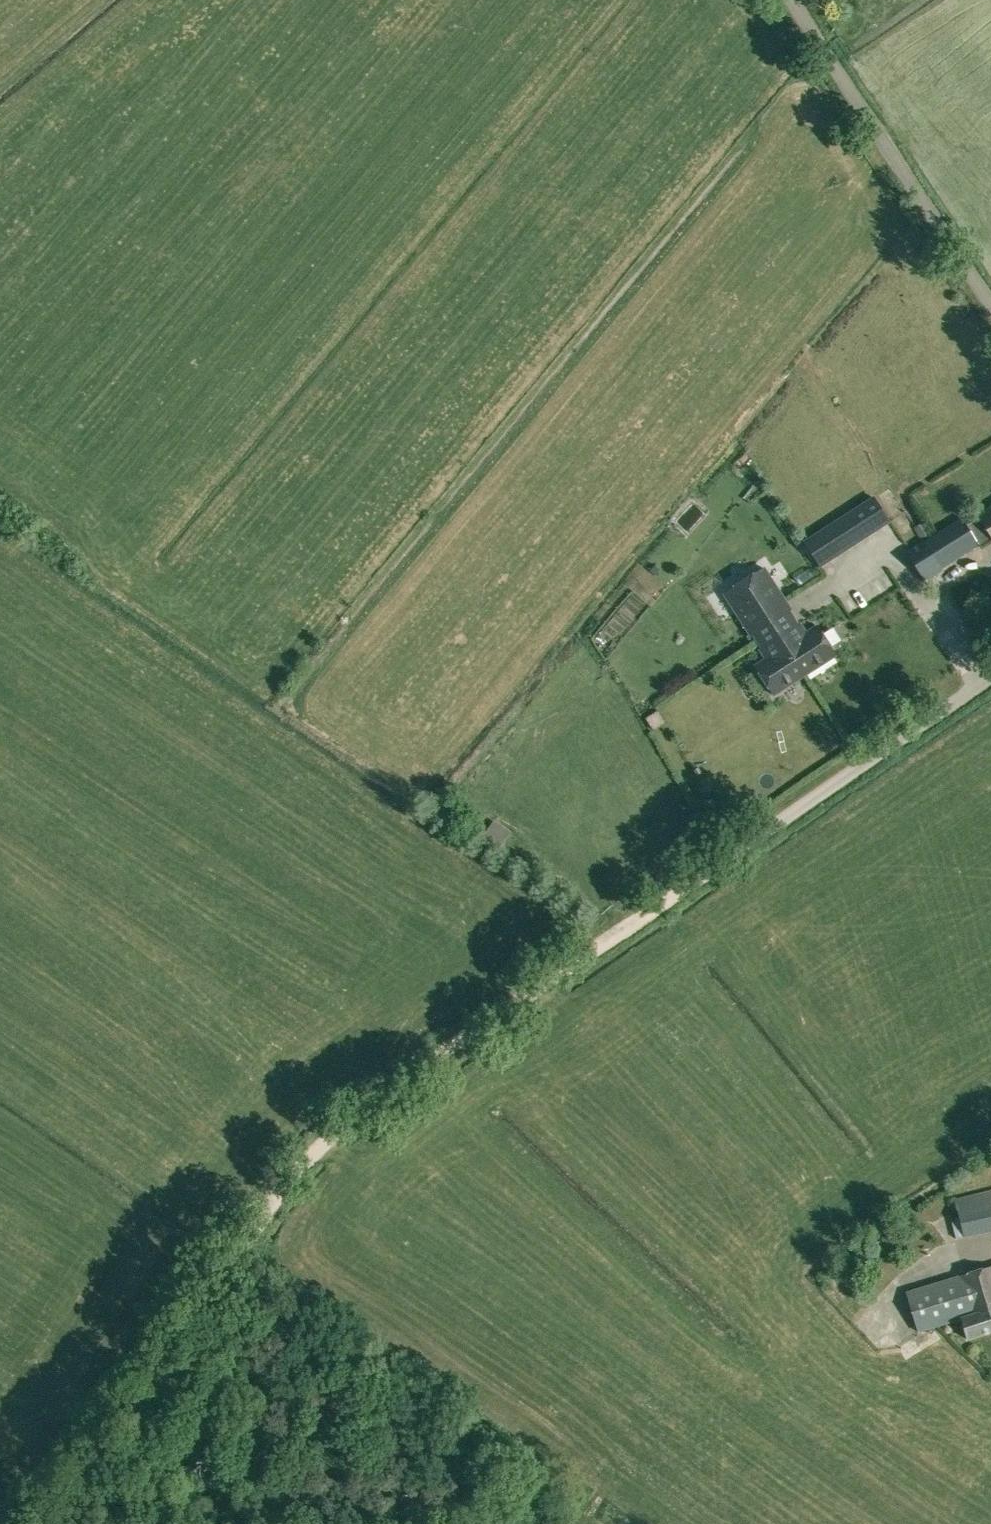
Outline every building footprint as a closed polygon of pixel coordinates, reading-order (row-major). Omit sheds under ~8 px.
[(862,505),(878,529),(890,521),(874,497),(862,505)] [(980,514),(990,532),(990,508),(980,514)] [(839,520),(855,544),(867,536),(851,512),(839,520)] [(923,540),(941,569),(979,546),(961,517),(923,540)] [(793,523),(786,528),(785,528),(797,547),(805,542),(793,523)] [(805,542),(820,566),(832,558),(817,534),(805,542)] [(751,636),(791,610),(764,568),(749,577),(751,580),(741,587),(739,584),(724,594),(751,636)] [(800,623),(780,636),(805,675),(836,655),(817,626),(806,633),(800,623)] [(805,675),(780,636),(760,648),(766,658),(755,666),(774,695),(805,675)] [(650,719),(658,738),(669,733),(662,714),(650,719)] [(712,803),(705,808),(717,828),(725,823),(712,803)] [(497,853),(510,834),(493,823),(481,842),(497,853)] [(457,1042),(461,1056),(476,1052),(472,1039),(457,1042)] [(964,1237),(990,1231),(990,1191),(956,1199),(960,1216),(964,1237)] [(956,1239),(964,1237),(960,1216),(951,1218),(956,1239)] [(968,1338),(990,1331),(990,1265),(906,1291),(919,1331),(961,1317),(968,1338)]
